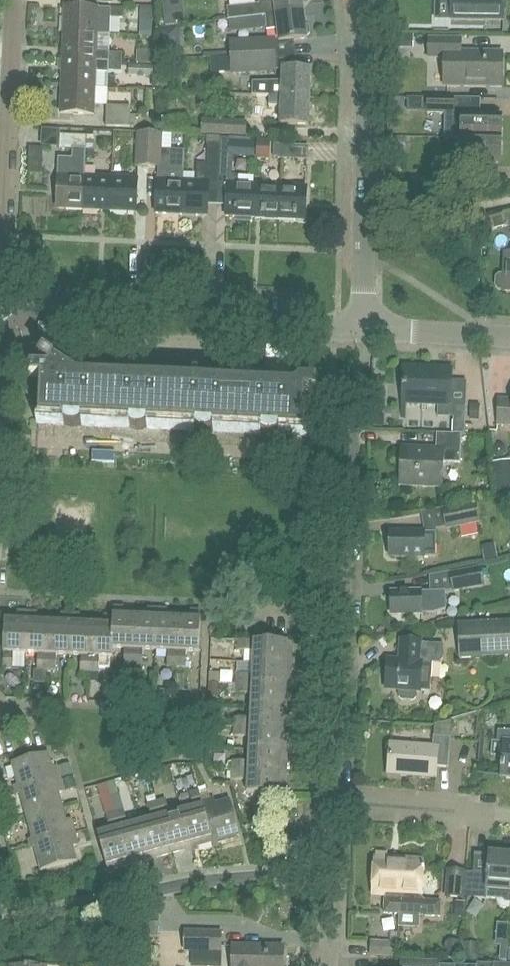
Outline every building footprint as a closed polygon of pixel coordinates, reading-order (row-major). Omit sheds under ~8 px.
[(164,26),(184,23),(181,0),(161,0),(164,26)] [(259,1),(259,3),(226,6),(228,19),(250,17),(275,14),(303,10),(302,0),(269,0),(259,1)] [(502,20),(502,0),(450,0),(450,20),(502,20)] [(63,31),(97,33),(110,33),(111,17),(122,17),(123,8),(64,6),(63,31)] [(266,29),(266,30),(277,28),(278,41),(306,38),(306,36),(310,33),(309,26),(305,24),(303,10),(275,14),(250,17),(228,19),(229,32),(266,29)] [(180,53),(177,27),(158,29),(161,56),(180,53)] [(96,60),(107,61),(108,52),(109,52),(96,51),(97,34),(110,34),(110,33),(97,33),(63,31),(62,59),(96,60)] [(501,87),(501,53),(459,52),(459,39),(427,39),(427,58),(443,58),(443,86),(501,87)] [(230,41),(230,56),(275,55),(275,40),(230,41)] [(230,71),(275,69),(275,55),(230,56),(230,71)] [(108,72),(108,70),(107,69),(107,61),(96,60),(62,59),(61,86),(95,88),(95,72),(108,72)] [(152,65),(129,64),(128,74),(152,75),(152,65)] [(252,94),(281,96),(309,97),(310,70),(282,68),(281,81),(253,81),(252,94)] [(94,113),(95,88),(61,86),(60,112),(94,113)] [(279,123),(308,125),(309,97),(281,96),(279,123)] [(452,115),(453,99),(427,98),(427,114),(452,115)] [(130,105),(106,105),(105,125),(129,126),(130,105)] [(460,114),(459,137),(500,138),(500,115),(460,114)] [(245,121),(202,119),(201,133),(244,134),(245,121)] [(137,132),(135,166),(148,166),(149,133),(137,132)] [(161,149),(162,134),(149,133),(148,166),(158,167),(160,167),(161,149)] [(60,134),(60,147),(72,148),(86,149),(86,136),(60,134)] [(95,136),(86,136),(86,149),(94,149),(95,136)] [(500,138),(459,137),(459,162),(499,163),(500,138)] [(220,144),(218,174),(232,175),(233,153),(228,153),(229,138),(220,138),(220,144)] [(241,139),(229,138),(228,153),(233,153),(240,154),(241,139)] [(207,163),(197,163),(196,180),(209,181),(218,182),(218,174),(220,144),(207,144),(207,163)] [(274,144),(274,158),(282,158),(283,145),(274,144)] [(308,146),(283,145),(282,158),(307,159),(308,146)] [(57,207),(83,209),(85,175),(86,149),(72,148),(71,158),(59,158),(57,207)] [(184,150),(161,149),(160,167),(158,167),(156,213),(181,214),(183,180),(184,150)] [(85,175),(83,209),(110,210),(112,177),(85,175)] [(137,178),(112,177),(110,210),(135,212),(137,178)] [(196,180),(183,180),(181,214),(207,215),(207,209),(209,181),(196,180)] [(228,182),(226,216),(236,217),(236,221),(251,222),(251,209),(253,183),(228,182)] [(280,185),(253,183),(251,209),(251,222),(252,222),(252,217),(279,219),(279,209),(280,185)] [(306,186),(280,185),(279,209),(279,219),(304,220),(306,186)] [(61,358),(46,348),(34,348),(32,352),(31,367),(30,367),(29,378),(41,379),(39,418),(303,431),(305,392),(316,392),(316,381),(299,380),(298,390),(85,380),(59,362),(61,358)] [(465,406),(449,405),(451,369),(404,367),(402,404),(437,405),(437,417),(453,417),(452,433),(460,434),(464,434),(465,406)] [(498,399),(497,424),(509,425),(509,400),(498,399)] [(400,446),(398,483),(442,484),(443,462),(459,462),(460,434),(452,433),(436,433),(435,447),(400,446)] [(509,460),(492,462),(496,496),(509,494),(509,460)] [(445,529),(480,522),(475,501),(441,507),(445,529)] [(386,544),(389,546),(389,557),(423,558),(423,557),(434,557),(435,533),(423,533),(423,532),(389,531),(389,534),(386,537),(386,544)] [(449,571),(453,591),(484,586),(481,566),(449,571)] [(445,590),(390,592),(391,615),(421,614),(421,613),(431,613),(445,608),(445,590)] [(111,658),(113,611),(112,611),(112,620),(91,619),(89,657),(90,657),(89,672),(98,673),(99,657),(111,658)] [(135,612),(113,611),(111,658),(112,658),(113,649),(124,649),(123,665),(132,665),(133,650),(135,612)] [(133,650),(132,665),(142,666),(142,650),(155,651),(157,613),(135,612),(133,650)] [(179,614),(157,613),(155,651),(167,651),(166,667),(175,667),(176,652),(177,652),(179,614)] [(176,652),(175,667),(185,668),(185,652),(199,653),(200,615),(179,614),(177,652),(176,652)] [(24,654),(26,616),(4,615),(2,668),(12,668),(12,653),(24,654)] [(48,617),(26,616),(24,654),(37,654),(36,669),(45,670),(48,617)] [(45,670),(55,670),(56,655),(68,656),(70,618),(48,617),(45,670)] [(91,619),(70,618),(68,656),(81,656),(80,672),(89,672),(90,657),(89,657),(91,619)] [(457,625),(459,658),(509,656),(509,622),(457,625)] [(252,662),(291,664),(292,642),(238,640),(238,650),(253,650),(252,662)] [(417,692),(421,692),(421,690),(430,691),(433,656),(420,655),(421,642),(401,641),(399,660),(388,659),(385,689),(398,690),(398,696),(401,699),(413,700),(416,697),(417,692)] [(290,686),(291,664),(252,662),(252,675),(236,675),(236,684),(251,684),(290,686)] [(251,684),(236,684),(235,693),(251,694),(250,706),(288,708),(290,686),(251,684)] [(287,729),(288,708),(250,706),(250,719),(234,718),(234,727),(249,728),(287,729)] [(286,751),(287,729),(249,728),(234,727),(233,736),(249,737),(248,749),(286,751)] [(387,775),(434,779),(435,766),(447,767),(449,737),(432,736),(431,747),(389,743),(387,775)] [(503,742),(501,776),(509,777),(509,742),(503,742)] [(285,773),(286,751),(248,749),(247,762),(232,761),(231,770),(247,771),(285,773)] [(14,790),(60,778),(57,766),(51,767),(47,753),(11,763),(17,785),(13,786),(14,790)] [(247,771),(231,770),(231,779),(247,780),(246,793),(284,795),(285,773),(247,771)] [(26,816),(61,807),(58,793),(63,792),(60,778),(14,790),(16,795),(20,794),(26,816)] [(122,778),(106,782),(108,791),(124,786),(122,778)] [(216,841),(217,841),(206,800),(201,801),(198,791),(188,793),(192,808),(185,810),(195,847),(211,842),(212,847),(217,845),(216,841)] [(118,793),(109,795),(113,810),(122,807),(118,793)] [(213,798),(206,800),(217,841),(239,835),(229,800),(215,804),(213,798)] [(173,853),(195,847),(185,810),(169,814),(165,800),(156,802),(161,816),(163,816),(173,853)] [(151,858),(173,853),(163,816),(161,816),(156,802),(147,804),(151,819),(141,822),(151,858)] [(29,844),(74,832),(71,819),(65,820),(61,807),(26,816),(31,838),(27,839),(29,844)] [(119,828),(129,864),(151,858),(141,822),(127,826),(123,811),(114,813),(119,828)] [(119,828),(114,813),(106,816),(109,830),(97,834),(107,870),(129,864),(119,828)] [(74,832),(29,844),(30,848),(34,847),(40,869),(76,860),(72,846),(77,844),(74,832)] [(392,873),(393,858),(385,857),(386,853),(375,853),(375,857),(374,856),(372,893),(384,894),(384,913),(398,913),(400,874),(392,873)] [(466,871),(464,896),(496,898),(497,902),(499,905),(502,907),(506,908),(509,908),(509,855),(488,853),(486,873),(474,872),(466,871)] [(421,859),(393,858),(392,873),(400,874),(398,913),(440,915),(441,900),(424,899),(420,896),(421,859)] [(464,898),(464,896),(466,871),(466,870),(447,868),(444,897),(464,898)] [(157,919),(144,919),(144,935),(157,934),(157,919)] [(499,965),(506,965),(509,926),(497,925),(495,947),(500,947),(499,965)] [(220,951),(220,931),(184,931),(184,951),(220,951)] [(369,954),(395,956),(396,942),(370,940),(369,954)] [(459,942),(448,941),(446,958),(457,959),(459,942)] [(231,965),(282,965),(282,946),(232,945),(231,965)]
